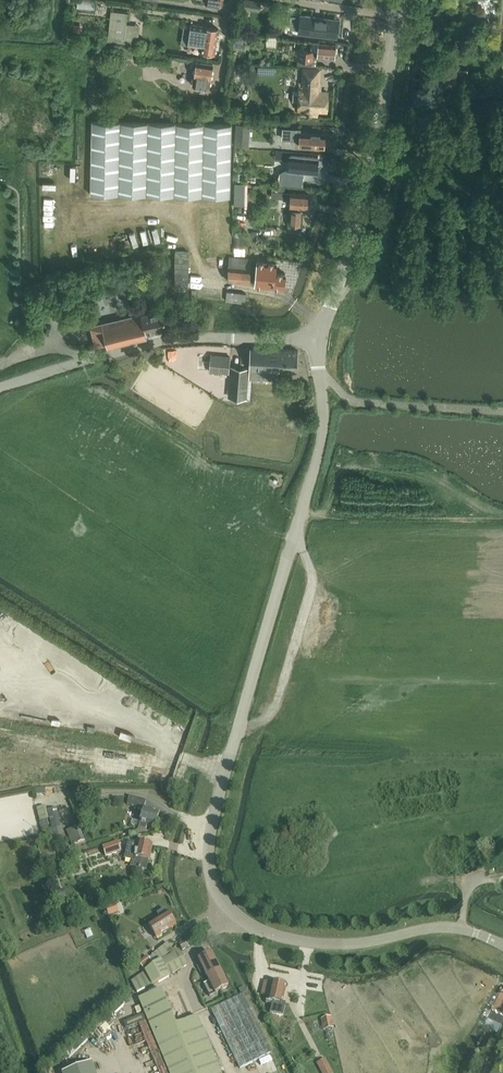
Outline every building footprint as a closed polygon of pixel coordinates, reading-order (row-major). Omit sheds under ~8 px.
[(260,3),(246,1),(245,8),(259,11),(260,3)] [(111,12),(108,43),(136,46),(138,28),(126,26),(127,14),(111,12)] [(301,16),(301,17),(293,16),(291,28),(300,29),(299,32),(336,37),(338,24),(314,20),(314,18),(301,16)] [(206,28),(206,26),(192,24),(188,45),(202,48),(201,53),(214,55),(218,30),(206,28)] [(452,35),(441,35),(440,52),(451,52),(452,35)] [(336,45),(312,41),(310,51),(293,49),(293,59),(299,60),(299,64),(316,66),(317,57),(335,59),(335,53),(337,52),(338,48),(336,46),(336,45)] [(213,65),(191,62),(190,68),(196,69),(193,85),(209,88),(213,65)] [(292,102),(298,103),(298,110),(301,110),(301,114),(306,114),(306,115),(309,115),(309,114),(316,115),(316,111),(326,111),(328,93),(317,92),(319,70),(304,69),(302,92),(293,92),(292,102)] [(456,87),(456,84),(461,85),(462,80),(467,80),(468,70),(456,69),(456,72),(439,71),(439,73),(437,75),(437,78),(439,80),(438,86),(456,87)] [(232,125),(92,122),(90,195),(230,198),(232,125)] [(235,146),(249,147),(250,125),(236,124),(235,146)] [(283,129),(282,139),(299,140),(299,146),(324,148),(325,134),(300,132),(300,130),(283,129)] [(318,153),(309,152),(308,158),(296,157),(295,163),(300,164),(300,172),(316,173),(316,172),(320,171),(320,167),(317,165),(318,153)] [(279,173),(279,184),(299,186),(300,175),(279,173)] [(246,185),(236,184),(235,206),(245,206),(246,185)] [(310,201),(307,199),(308,194),(285,193),(285,186),(272,186),(272,192),(273,192),(273,198),(284,198),(284,199),(290,199),(289,207),(290,207),(289,224),(301,225),(302,208),(307,208),(307,206),(309,204),(310,201)] [(245,230),(235,230),(235,255),(244,255),(245,230)] [(188,252),(174,252),(174,289),(188,289),(188,252)] [(250,283),(252,258),(230,257),(228,281),(250,283)] [(276,263),(257,261),(254,286),(284,289),(285,274),(275,273),(276,263)] [(247,293),(227,291),(226,301),(246,303),(247,293)] [(168,330),(163,310),(91,326),(96,348),(107,345),(108,348),(148,338),(147,335),(168,330)] [(297,351),(252,349),(251,370),(297,372),(297,351)] [(229,365),(230,357),(212,355),(211,364),(229,365)] [(229,396),(246,398),(248,370),(231,368),(229,396)] [(156,828),(160,814),(144,810),(146,802),(130,797),(128,805),(144,810),(139,828),(146,831),(147,826),(156,828)] [(72,846),(84,842),(79,827),(67,832),(72,846)] [(55,835),(54,829),(43,832),(44,838),(55,835)] [(138,844),(128,842),(126,851),(124,860),(133,862),(131,868),(146,871),(149,861),(152,845),(138,843),(138,844)] [(121,851),(119,843),(103,848),(105,856),(121,851)] [(56,856),(53,845),(38,849),(41,859),(56,856)] [(176,926),(168,914),(168,915),(165,911),(159,915),(162,919),(154,924),(153,923),(149,926),(156,938),(176,926)] [(183,952),(198,944),(194,937),(179,946),(183,952)] [(167,943),(151,956),(157,963),(173,950),(167,943)] [(187,966),(179,951),(177,952),(176,950),(173,951),(175,954),(162,961),(132,983),(138,994),(170,977),(169,976),(187,966)] [(220,971),(212,955),(199,961),(201,965),(197,968),(200,974),(205,972),(207,978),(220,971)] [(228,988),(220,971),(207,978),(210,983),(204,986),(210,997),(228,988)] [(265,982),(262,996),(268,997),(266,1004),(272,1005),(271,1014),(283,1016),(285,1004),(283,1003),(287,987),(285,986),(284,984),(281,984),(279,985),(265,982)] [(169,1072),(221,1072),(198,1018),(176,1027),(161,991),(139,1000),(169,1072)] [(315,993),(313,991),(310,991),(308,992),(300,991),(298,1006),(305,1007),(304,1010),(314,1011),(313,1014),(320,1015),(321,1005),(320,1005),(322,994),(315,993)] [(272,1053),(243,995),(212,1011),(241,1069),(272,1053)] [(500,997),(499,999),(492,996),(487,1006),(493,1010),(488,1020),(501,1027),(502,1023),(502,999),(500,997)] [(120,1001),(111,1010),(115,1014),(124,1005),(120,1001)] [(477,1020),(482,1023),(486,1015),(481,1013),(477,1020)] [(142,1015),(123,1023),(126,1029),(145,1021),(142,1015)] [(327,1031),(333,1029),(331,1019),(324,1020),(327,1031)] [(476,1028),(472,1036),(477,1040),(482,1031),(476,1028)] [(317,1065),(321,1072),(332,1072),(326,1060),(317,1065)] [(92,1063),(65,1072),(95,1072),(92,1063)]
